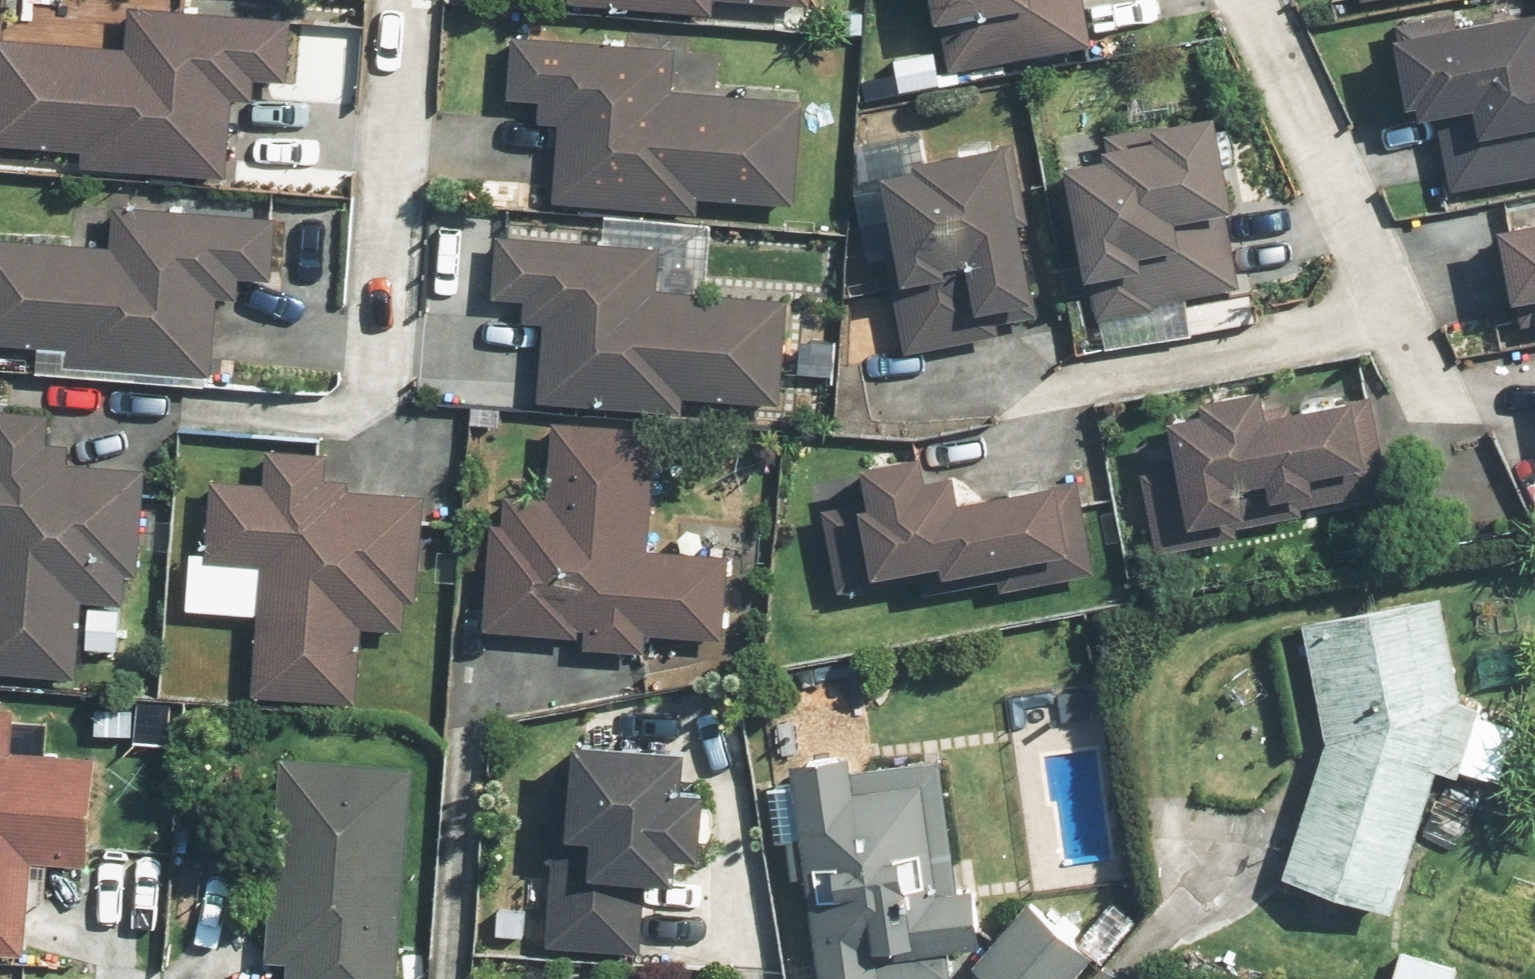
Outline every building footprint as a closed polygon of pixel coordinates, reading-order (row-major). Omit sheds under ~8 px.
[(289,4),(207,0),(6,0),(4,43),(0,42),(0,147),(77,150),(76,173),(226,179),(229,101),(256,103),(257,79),(286,80),(289,4)] [(572,5),(713,13),(714,0),(572,0),(572,5)] [(940,74),(1094,47),(1086,0),(927,0),(940,74)] [(1398,30),(1410,118),(1433,115),(1444,190),(1534,177),(1534,10),(1398,30)] [(673,45),(509,36),(505,98),(538,100),(537,119),(562,121),(557,205),(698,213),(698,202),(792,208),(799,93),(671,85),(673,45)] [(1097,162),(1062,169),(1091,320),(1238,292),(1204,113),(1092,134),(1097,162)] [(997,145),(871,169),(874,185),(850,190),(864,263),(888,258),(905,351),(1003,333),(998,306),(1026,301),(997,145)] [(0,241),(0,340),(65,344),(63,369),(212,378),(217,303),(246,305),(247,285),(264,287),(268,220),(108,209),(106,248),(0,241)] [(1496,229),(1510,302),(1534,297),(1534,221),(1496,229)] [(658,244),(495,233),(491,291),(524,294),(523,319),(541,320),(536,407),(679,416),(680,394),(783,400),(790,295),(656,287),(658,244)] [(1135,475),(1145,558),(1227,549),(1225,527),(1312,517),(1308,478),(1369,471),(1361,400),(1257,411),(1255,388),(1198,394),(1200,417),(1166,421),(1172,471),(1135,475)] [(80,671),(81,647),(124,649),(126,576),(141,576),(144,472),(69,470),(70,440),(52,439),(53,413),(0,411),(0,668),(80,671)] [(647,552),(652,429),(491,422),(482,626),(582,630),(582,651),(645,653),(645,639),(723,643),(726,555),(647,552)] [(815,512),(825,586),(1067,553),(1058,486),(950,501),(946,475),(922,478),(918,449),(857,457),(864,505),(815,512)] [(255,623),(252,693),(358,697),(361,629),(405,631),(406,606),(420,607),(424,497),(347,494),(347,473),(325,472),(326,453),(255,450),(254,489),(203,486),(200,555),(184,554),(181,620),(255,623)] [(1438,597),(1297,616),(1322,739),(1280,877),(1392,911),(1435,772),(1492,789),(1510,731),(1459,715),(1438,597)] [(24,957),(30,862),(83,865),(89,759),(7,754),(10,706),(0,706),(0,956),(24,957)] [(565,746),(565,782),(545,782),(546,946),(645,946),(645,883),(670,883),(670,861),(698,861),(698,792),(681,791),(681,746),(565,746)] [(782,756),(815,978),(876,978),(874,962),(980,946),(971,886),(942,891),(922,761),(847,772),(843,747),(782,756)] [(411,765),(276,758),(266,963),(285,964),(284,978),(400,978),(411,765)] [(1021,905),(971,963),(990,978),(1070,978),(1086,961),(1021,905)] [(1389,944),(1379,978),(1460,978),(1464,966),(1389,944)]
